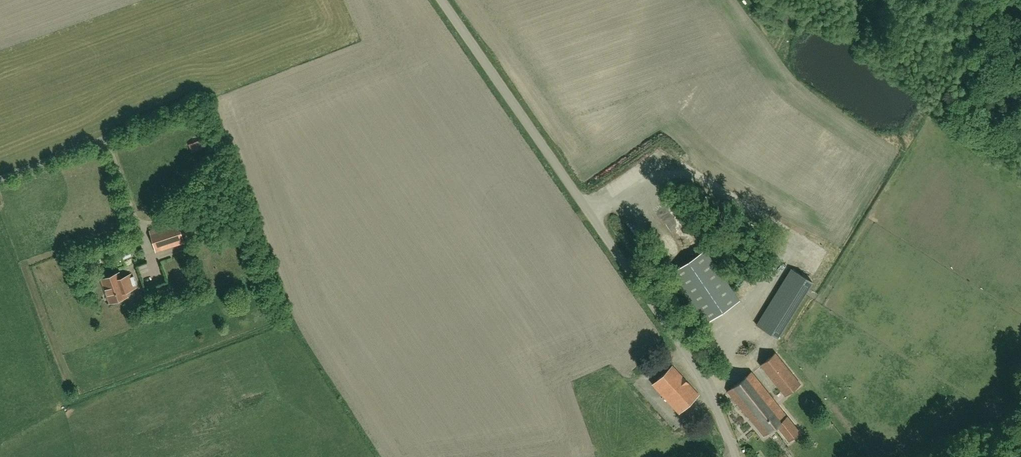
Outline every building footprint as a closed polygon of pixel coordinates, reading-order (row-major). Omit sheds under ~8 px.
[(156,252),(185,242),(178,222),(150,231),(156,252)] [(705,250),(671,273),(705,323),(739,300),(705,250)] [(742,271),(750,267),(747,260),(739,264),(742,271)] [(786,338),(815,278),(791,266),(762,326),(786,338)] [(132,274),(121,278),(119,272),(102,279),(111,302),(115,300),(116,303),(124,300),(123,298),(128,296),(126,291),(137,287),(136,285),(137,284),(134,275),(133,276),(132,274)] [(760,365),(786,396),(799,385),(773,354),(760,365)] [(652,385),(679,413),(699,395),(672,366),(652,385)] [(764,436),(776,426),(789,441),(799,432),(752,372),(727,391),(748,417),(749,417),(764,436)]
